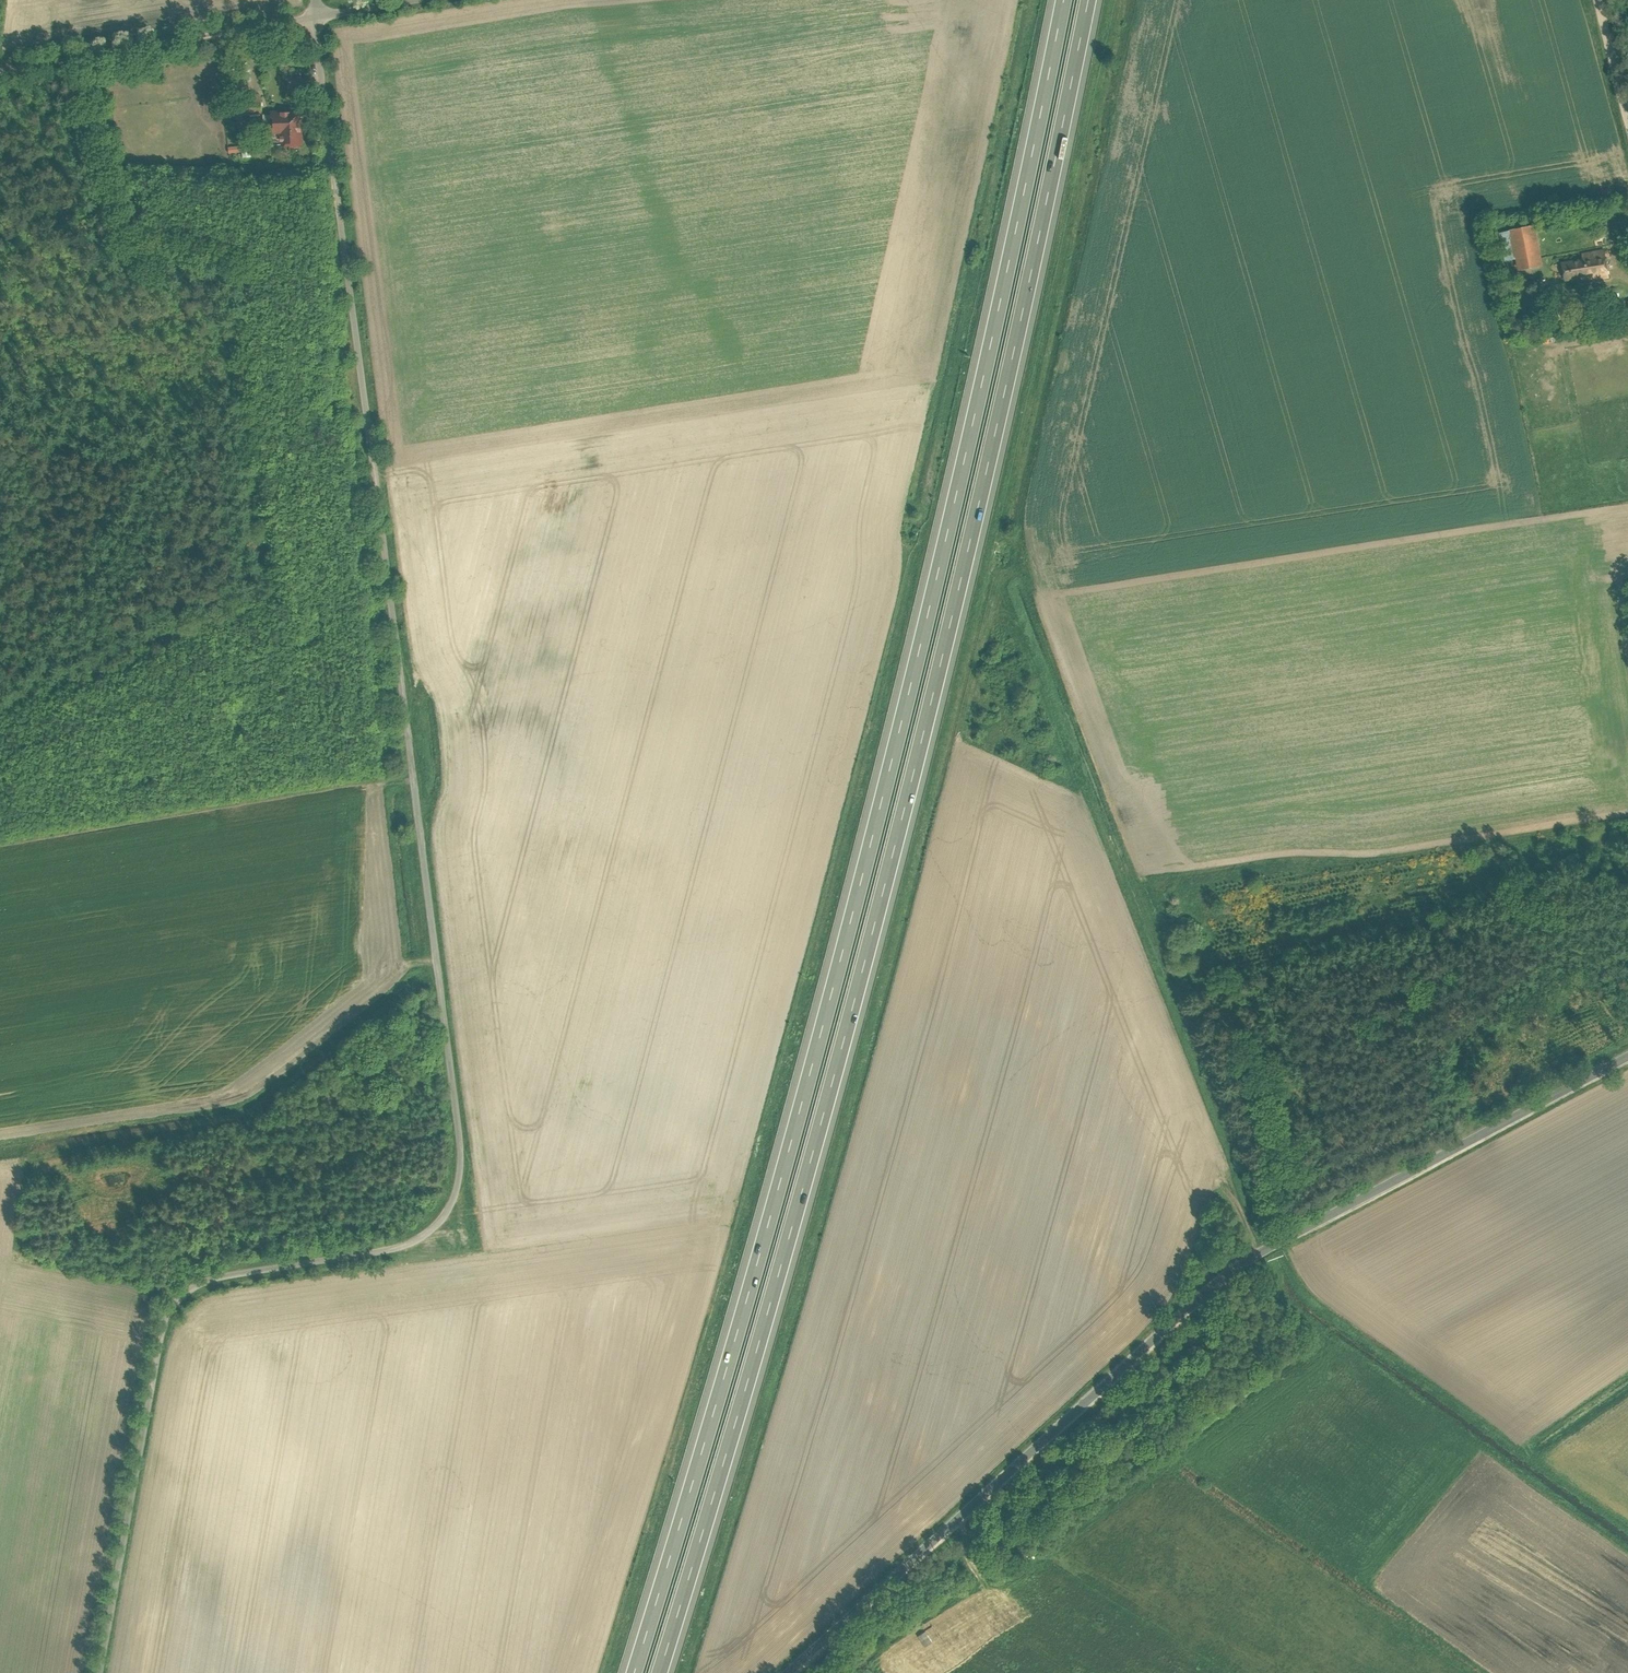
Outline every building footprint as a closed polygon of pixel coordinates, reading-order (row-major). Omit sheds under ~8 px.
[(224,85),(248,84),(247,71),(223,72),(224,85)] [(280,148),(303,147),(302,108),(270,109),(270,133),(279,133),(280,148)] [(1514,261),(1517,274),(1544,268),(1535,229),(1498,237),(1504,264),(1514,261)] [(1560,260),(1563,282),(1609,276),(1606,248),(1580,252),(1581,257),(1560,260)]
